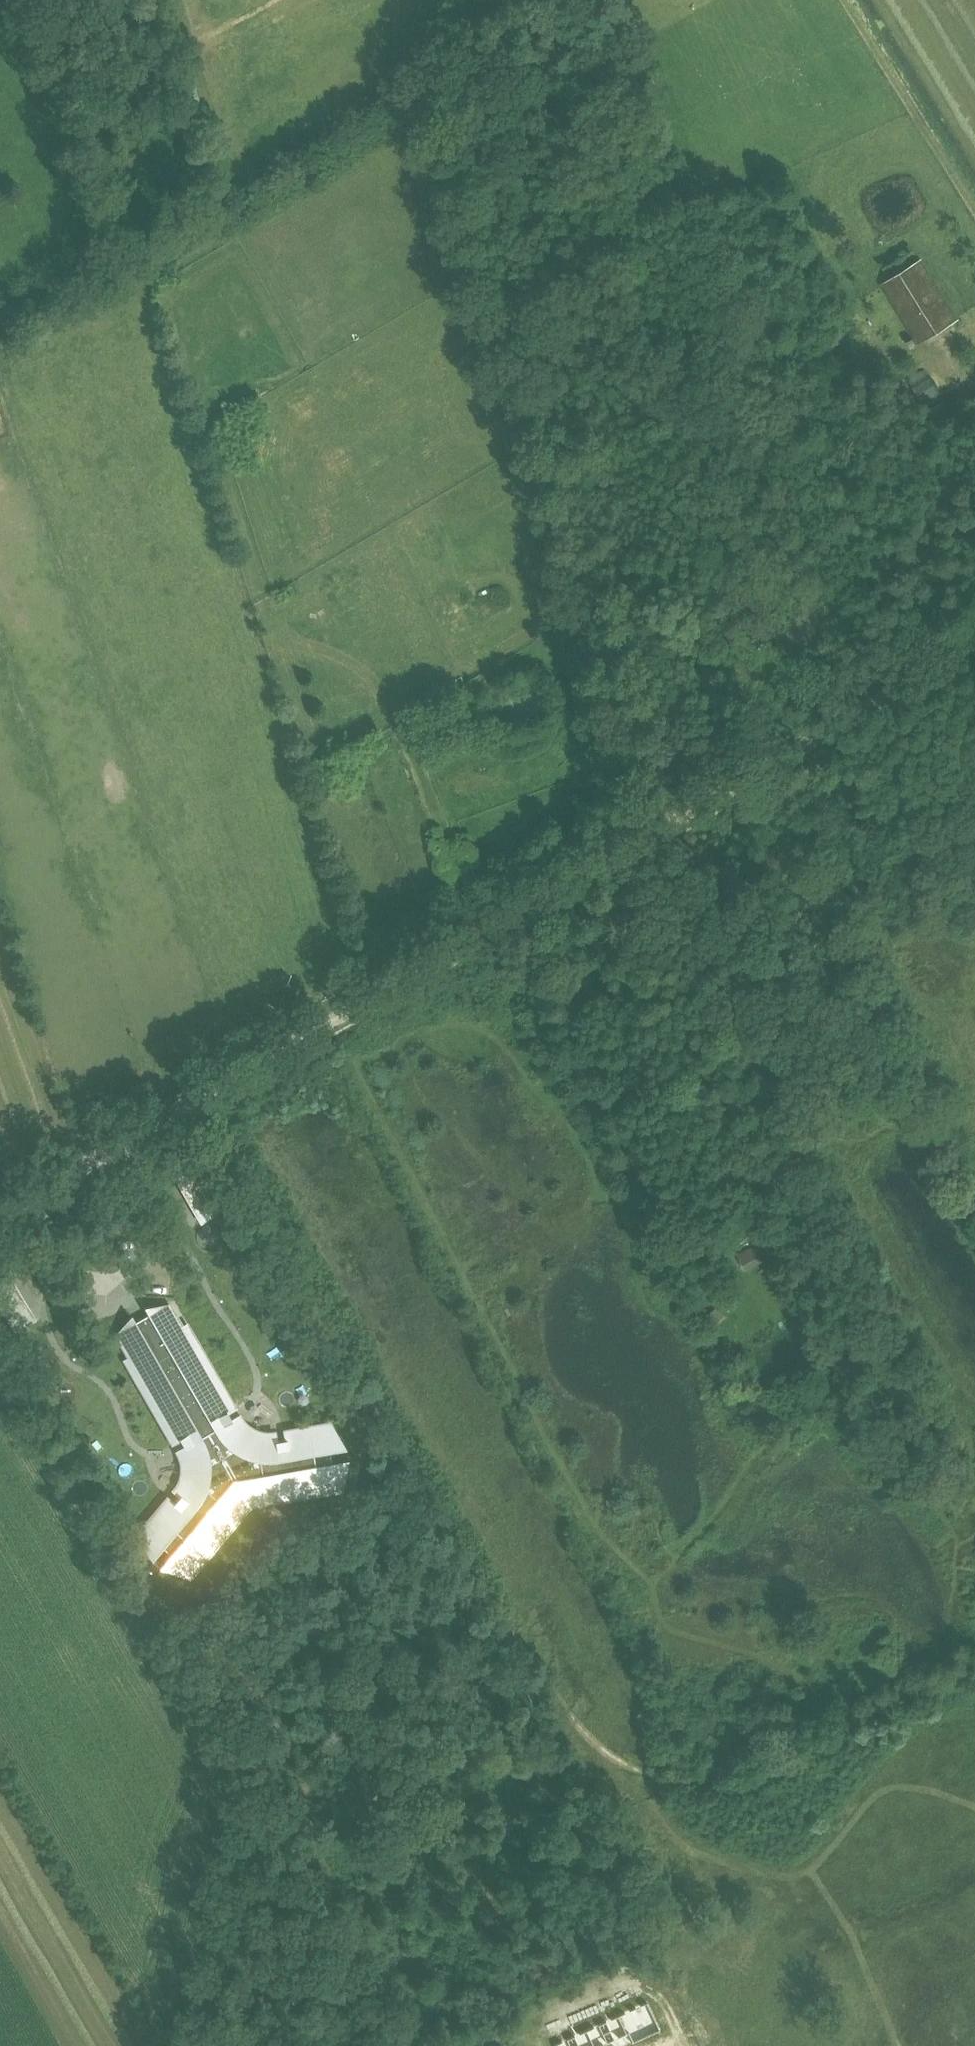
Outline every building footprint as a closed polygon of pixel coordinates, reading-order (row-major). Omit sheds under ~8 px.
[(232,183),(249,178),(246,168),(229,173),(232,183)] [(959,319),(922,259),(881,285),(918,345),(959,319)] [(930,377),(913,388),(923,403),(940,392),(930,377)] [(197,1166),(176,1178),(196,1212),(217,1201),(197,1166)] [(743,1251),(738,1254),(747,1270),(763,1261),(754,1245),(743,1251)] [(9,1276),(0,1281),(0,1305),(10,1321),(29,1309),(9,1276)] [(166,1335),(154,1313),(156,1312),(156,1310),(138,1315),(137,1317),(139,1318),(141,1320),(123,1330),(122,1328),(123,1326),(121,1325),(107,1338),(109,1340),(110,1338),(123,1360),(117,1363),(118,1365),(120,1364),(168,1445),(173,1441),(177,1448),(172,1451),(173,1455),(175,1459),(176,1463),(176,1467),(177,1472),(176,1476),(176,1480),(175,1484),(174,1488),(172,1492),(171,1496),(175,1500),(169,1506),(165,1502),(133,1533),(133,1531),(131,1532),(143,1557),(145,1556),(144,1554),(152,1546),(163,1556),(154,1565),(152,1564),(151,1566),(176,1578),(177,1576),(176,1576),(240,1512),(327,1489),(326,1491),(328,1491),(330,1463),(328,1463),(328,1465),(316,1468),(313,1454),(324,1450),(325,1452),(327,1451),(311,1428),(309,1429),(311,1431),(268,1442),(270,1448),(262,1450),(260,1444),(256,1444),(252,1443),(248,1442),(244,1441),(240,1439),(236,1437),(233,1435),(229,1432),(226,1429),(224,1426),(221,1423),(216,1426),(212,1419),(217,1416),(172,1334),(174,1333),(173,1332),(166,1335)] [(576,2045),(686,2045),(674,2011),(576,2045)]
